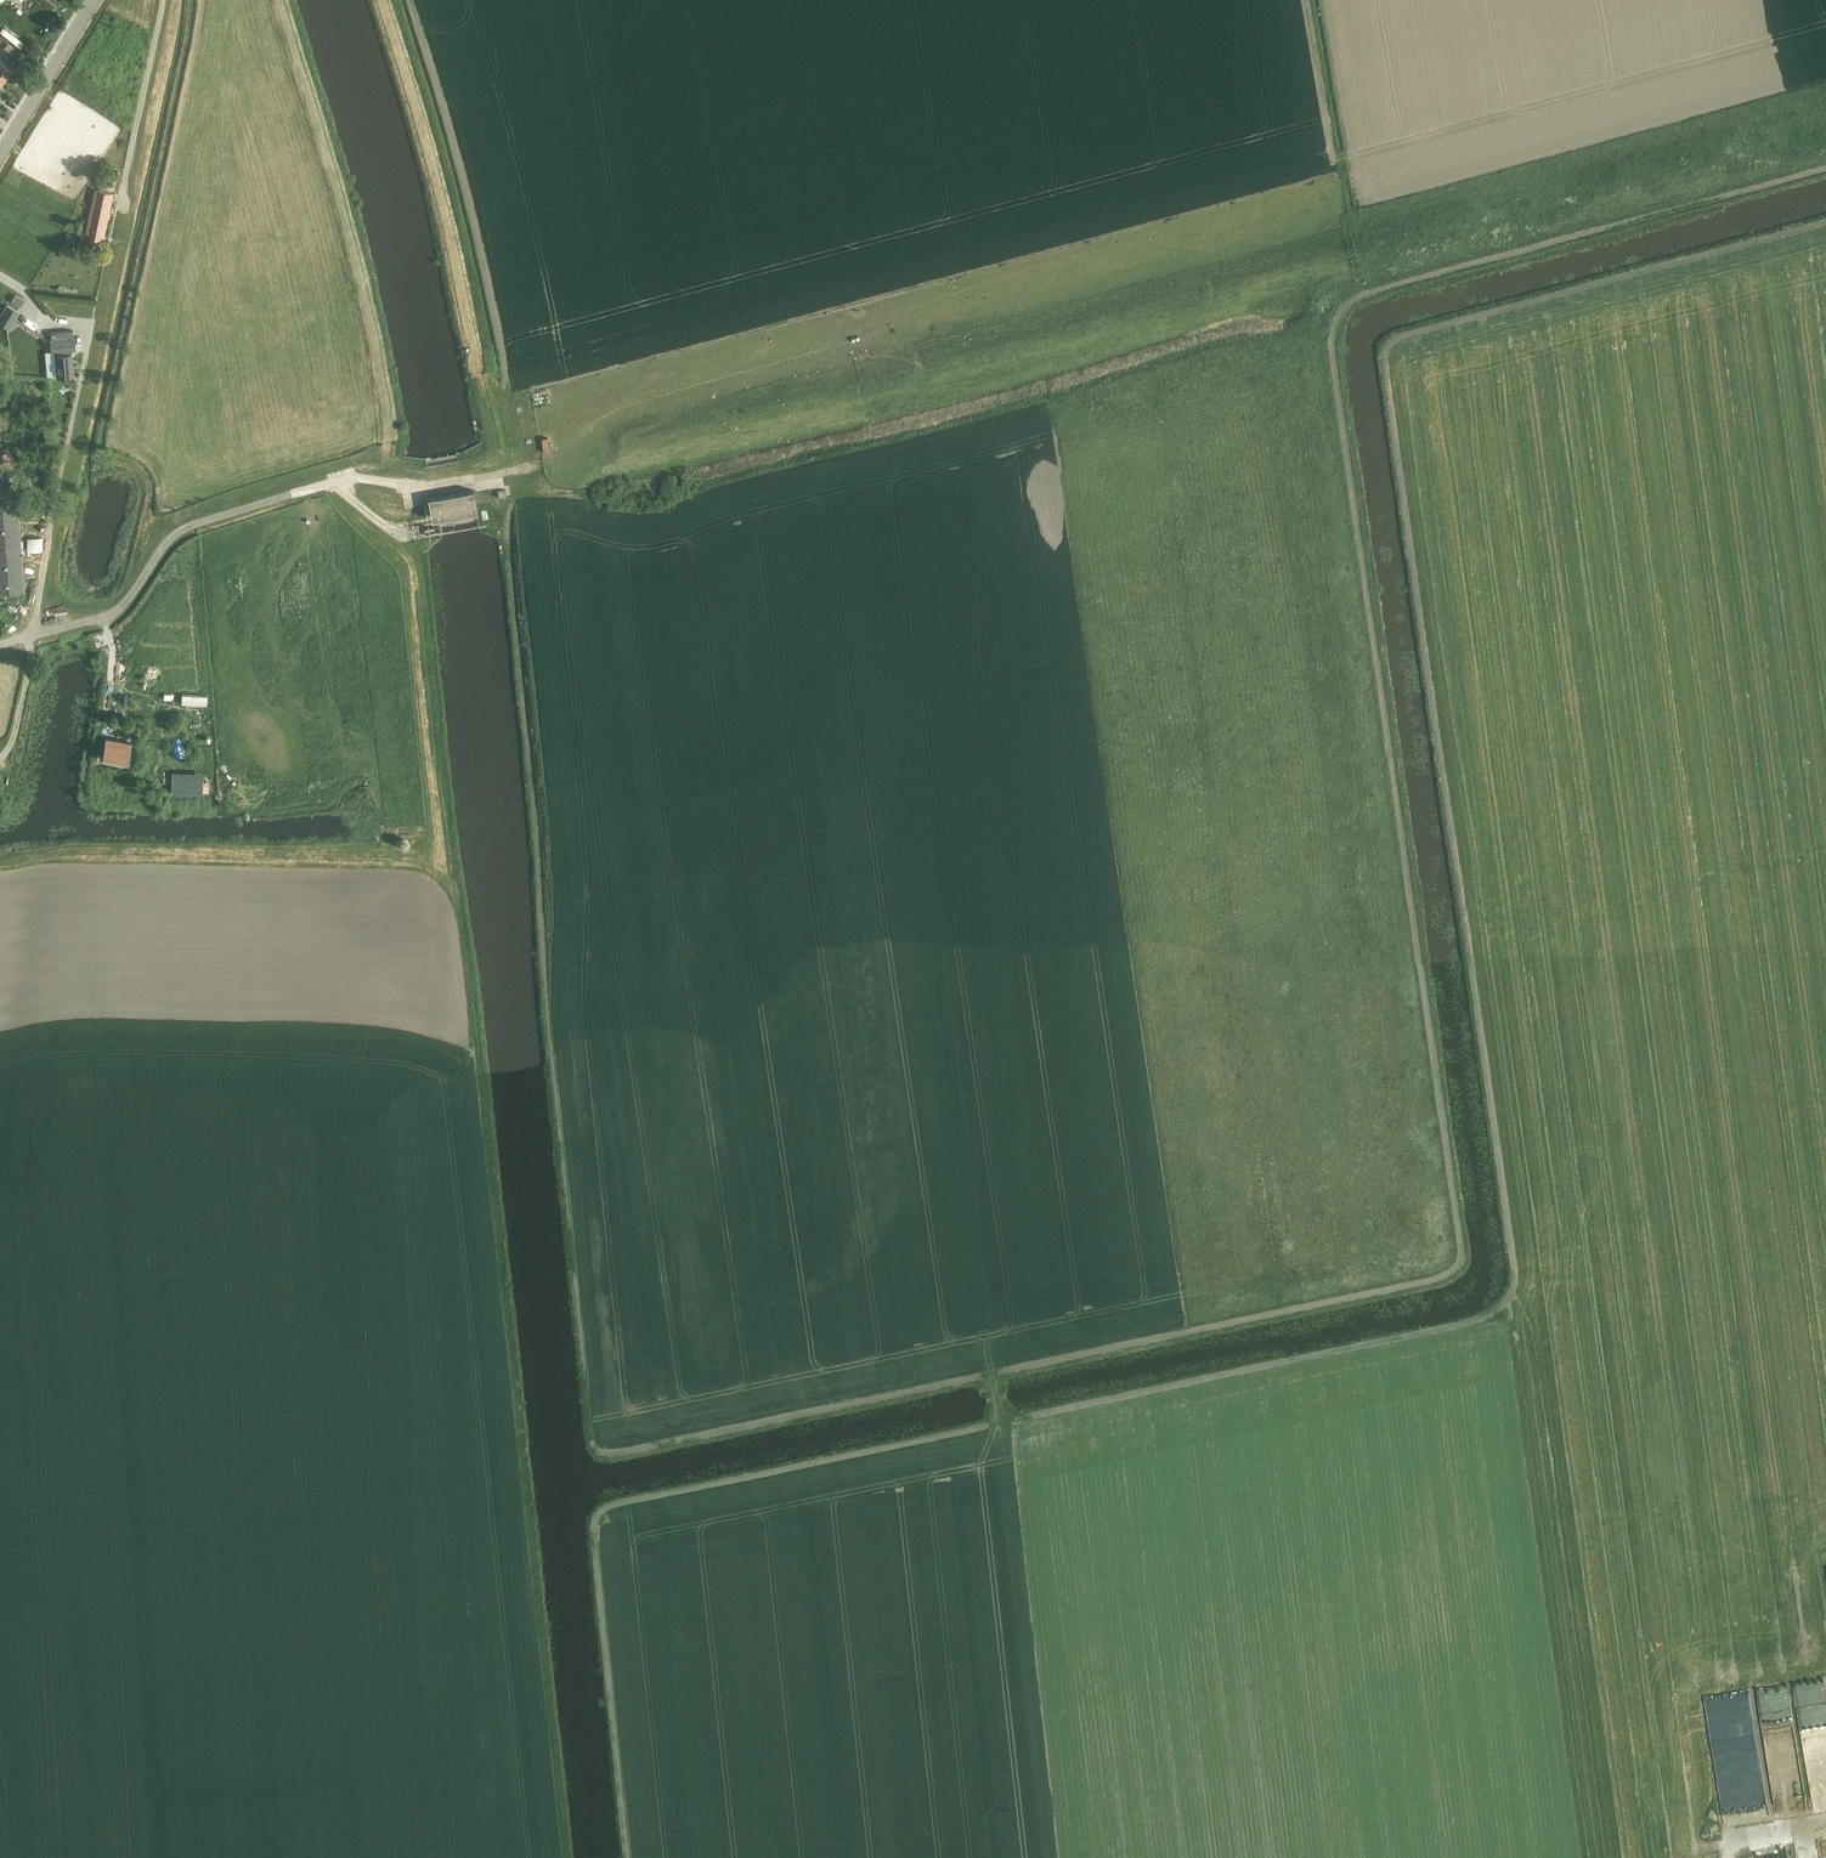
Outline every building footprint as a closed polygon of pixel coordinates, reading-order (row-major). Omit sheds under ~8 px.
[(4,81),(13,70),(0,59),(0,78),(4,81)] [(104,236),(113,194),(96,190),(87,233),(89,233),(89,237),(100,239),(100,236),(104,236)] [(24,304),(27,298),(19,293),(16,300),(24,304)] [(0,316),(0,323),(9,329),(19,313),(7,306),(0,316)] [(74,338),(51,340),(52,351),(56,350),(58,375),(58,376),(73,375),(71,349),(75,349),(74,338)] [(5,451),(1,456),(17,465),(20,460),(5,451)] [(432,519),(478,511),(474,490),(428,498),(432,519)] [(17,501),(0,502),(0,594),(25,592),(17,501)] [(30,535),(30,549),(45,550),(45,535),(30,535)] [(179,692),(179,702),(207,702),(207,692),(179,692)] [(106,737),(101,764),(127,769),(132,742),(106,737)] [(203,793),(203,779),(172,779),(172,793),(203,793)] [(1796,1722),(1790,1683),(1760,1688),(1768,1740),(1773,1740),(1772,1735),(1786,1733),(1784,1723),(1796,1722)] [(1749,1690),(1708,1696),(1714,1739),(1719,1742),(1728,1810),(1730,1811),(1733,1808),(1755,1805),(1741,1803),(1740,1798),(1737,1799),(1729,1793),(1737,1792),(1735,1790),(1727,1789),(1734,1780),(1732,1779),(1734,1776),(1730,1775),(1729,1767),(1736,1756),(1745,1755),(1750,1758),(1760,1756),(1762,1745),(1754,1694),(1749,1690)]
